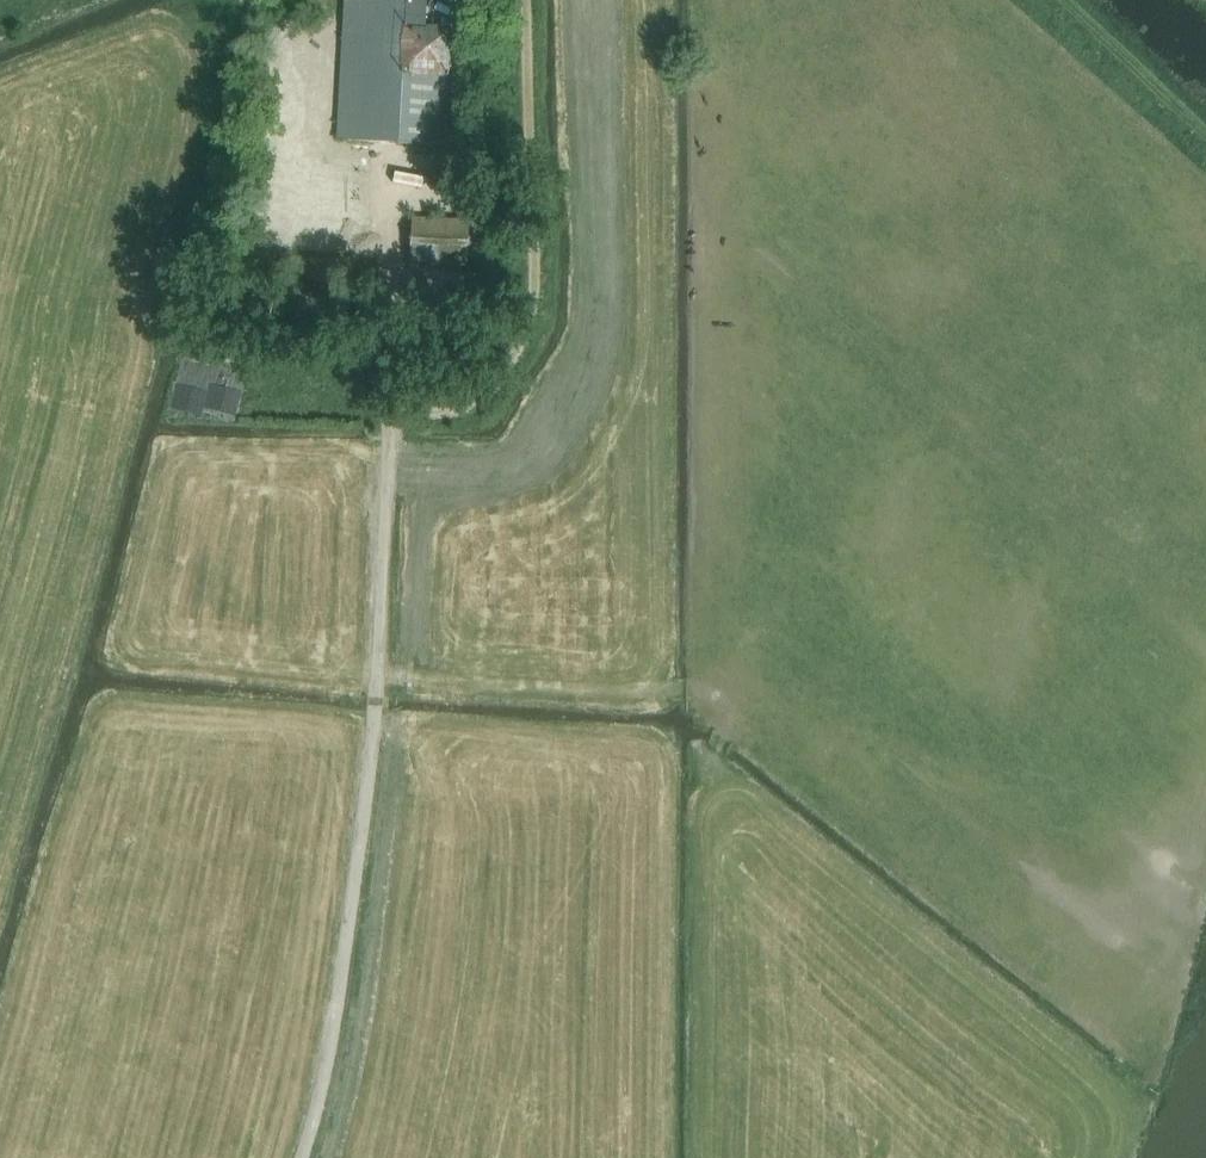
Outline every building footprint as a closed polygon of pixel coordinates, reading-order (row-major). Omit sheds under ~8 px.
[(336,140),(394,143),(446,146),(453,29),(424,27),(425,0),(344,0),(336,140)] [(411,218),(409,264),(468,267),(470,221),(411,218)]
